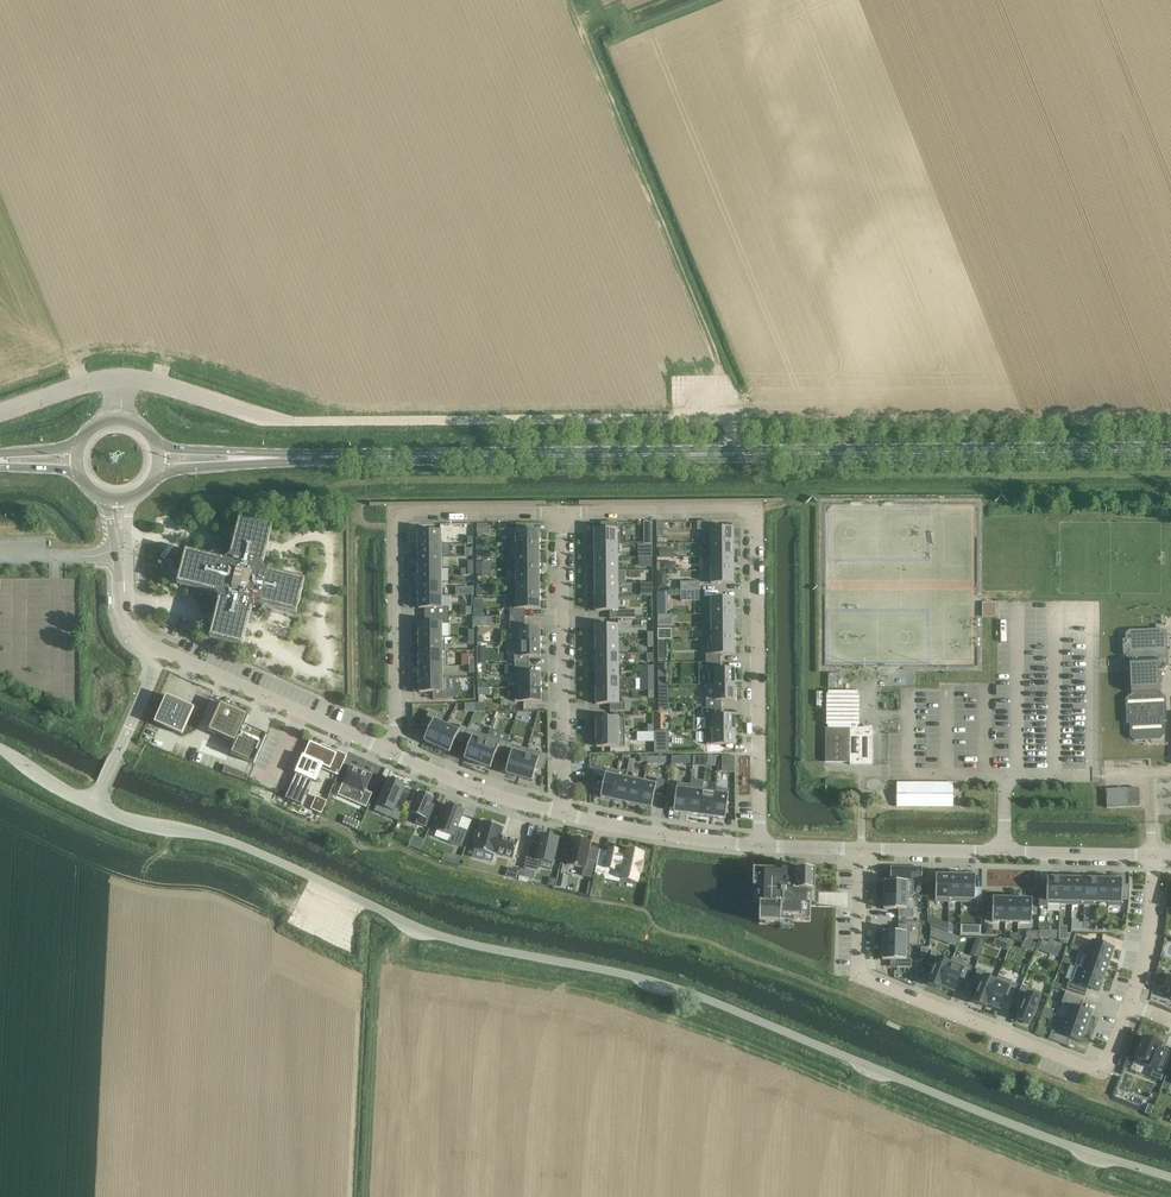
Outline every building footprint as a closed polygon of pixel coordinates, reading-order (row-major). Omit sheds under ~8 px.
[(652,522),(643,522),(644,532),(652,532),(652,522)] [(0,524),(0,537),(9,537),(8,524),(0,524)] [(489,524),(476,524),(477,535),(489,534),(489,524)] [(601,530),(594,530),(595,545),(623,545),(623,526),(617,526),(617,530),(601,530)] [(733,529),(705,529),(705,544),(734,543),(733,529)] [(510,545),(539,545),(539,531),(510,531),(510,545)] [(418,545),(441,545),(441,532),(418,532),(418,545)] [(734,543),(705,544),(708,544),(708,557),(734,557),(734,543)] [(418,558),(441,558),(441,545),(418,545),(418,558)] [(510,557),(539,557),(539,545),(510,545),(510,557)] [(623,545),(595,545),(595,558),(618,558),(618,546),(623,545)] [(667,549),(659,549),(659,557),(667,557),(667,549)] [(539,569),(539,557),(510,557),(510,558),(516,558),(516,569),(539,569)] [(652,557),(638,557),(638,567),(652,567),(652,557)] [(734,557),(708,557),(708,558),(711,558),(711,571),(734,570),(734,557)] [(224,562),(216,595),(219,601),(253,609),(259,605),(267,572),(263,566),(230,558),(224,562)] [(418,570),(441,570),(441,558),(418,558),(418,570)] [(618,558),(595,558),(595,571),(618,571),(618,558)] [(676,562),(660,562),(660,571),(676,571),(676,562)] [(516,584),(539,584),(539,569),(516,569),(516,584)] [(418,583),(441,583),(441,570),(418,570),(418,583)] [(734,570),(711,571),(711,584),(734,584),(734,570)] [(618,571),(595,571),(595,584),(618,584),(618,571)] [(667,571),(657,572),(657,589),(667,589),(667,571)] [(700,582),(681,582),(681,591),(700,591),(700,582)] [(419,596),(442,595),(441,583),(418,583),(419,596)] [(653,583),(640,583),(641,595),(648,595),(653,595),(653,588),(653,583)] [(514,596),(540,596),(539,584),(516,584),(517,596),(514,596)] [(618,584),(595,584),(595,596),(618,596),(618,584)] [(700,591),(681,591),(681,601),(700,601),(700,591)] [(668,592),(657,592),(657,615),(668,615),(668,592)] [(419,609),(442,609),(442,595),(419,596),(419,609)] [(510,617),(525,617),(524,609),(540,609),(540,596),(514,596),(514,609),(510,609),(510,617)] [(618,596),(595,596),(595,611),(618,611),(618,596)] [(734,599),(705,599),(705,615),(734,614),(734,599)] [(483,600),(473,600),(473,617),(483,617),(483,600)] [(983,603),(982,617),(996,617),(996,603),(983,603)] [(734,614),(705,615),(711,615),(711,627),(708,628),(734,628),(734,614)] [(442,637),(442,624),(419,624),(419,638),(445,638),(445,637),(442,637)] [(618,626),(595,627),(596,641),(619,640),(618,626)] [(734,628),(708,628),(709,640),(734,640),(734,628)] [(515,643),(540,643),(540,629),(514,629),(515,643)] [(658,629),(658,640),(672,640),(672,629),(658,629)] [(1130,724),(1130,731),(1130,737),(1134,741),(1160,740),(1164,736),(1164,722),(1167,722),(1166,698),(1161,694),(1159,694),(1158,670),(1164,670),(1168,666),(1166,633),(1162,629),(1129,631),(1125,635),(1126,640),(1122,640),(1123,655),(1127,659),(1129,659),(1131,695),(1129,695),(1125,700),(1126,724),(1130,724)] [(445,651),(445,638),(419,638),(419,652),(448,651),(445,651)] [(619,640),(596,641),(596,654),(619,654),(619,640)] [(709,654),(706,654),(706,662),(721,662),(720,655),(735,655),(734,640),(709,640),(709,654)] [(666,641),(658,641),(658,660),(667,659),(666,641)] [(515,665),(529,665),(529,657),(540,657),(540,643),(515,643),(515,665)] [(477,665),(486,665),(486,646),(477,647),(477,665)] [(419,665),(448,665),(448,651),(419,652),(419,665)] [(619,654),(596,654),(596,666),(622,666),(619,666),(619,654)] [(721,662),(706,662),(706,671),(709,671),(709,685),(735,685),(735,670),(721,670),(721,662)] [(443,678),(442,667),(448,667),(448,665),(419,665),(419,679),(448,678),(443,678)] [(622,666),(596,666),(596,678),(622,678),(622,666)] [(653,666),(640,666),(640,678),(654,678),(654,666),(653,666)] [(515,688),(540,688),(540,674),(515,674),(515,688)] [(448,700),(448,678),(419,679),(420,693),(434,693),(434,700),(448,700)] [(622,678),(596,678),(596,691),(622,691),(622,690),(619,690),(619,679),(622,679),(622,678)] [(654,678),(640,678),(640,691),(654,690),(654,678)] [(735,685),(709,685),(715,685),(715,701),(735,701),(735,685)] [(515,702),(541,702),(540,688),(515,688),(515,702)] [(622,691),(596,691),(596,705),(610,704),(610,712),(625,712),(625,703),(622,703),(622,691)] [(828,698),(823,698),(823,706),(828,706),(828,717),(828,728),(826,728),(825,763),(850,763),(850,765),(873,765),(873,753),(873,728),(858,728),(858,692),(837,692),(828,692),(828,698)] [(167,697),(155,723),(182,735),(194,709),(167,697)] [(221,703),(208,731),(235,743),(231,754),(254,764),(259,753),(267,736),(244,726),(249,715),(236,710),(230,707),(221,703)] [(474,703),(465,704),(465,712),(475,712),(474,703)] [(479,703),(474,703),(475,712),(485,712),(485,703),(479,703)] [(430,712),(423,725),(430,728),(424,741),(437,747),(446,726),(434,720),(437,715),(430,712)] [(665,714),(654,714),(654,730),(665,730),(665,714)] [(735,716),(706,716),(707,731),(735,730),(735,716)] [(625,719),(596,719),(596,733),(625,733),(625,719)] [(446,726),(437,747),(449,753),(456,739),(462,742),(468,729),(461,726),(458,731),(446,726)] [(468,729),(462,742),(469,745),(464,759),(477,764),(487,736),(468,729)] [(735,730),(707,731),(707,745),(735,745),(735,730)] [(669,732),(654,732),(654,733),(654,742),(654,753),(669,753),(669,732)] [(625,733),(596,733),(596,747),(625,747),(625,733)] [(487,736),(477,764),(490,769),(496,755),(503,757),(507,743),(501,741),(487,736)] [(310,743),(286,798),(301,804),(311,779),(313,780),(319,768),(321,764),(330,768),(328,772),(338,776),(346,758),(336,754),(321,747),(310,743)] [(507,743),(503,757),(510,759),(505,774),(519,778),(527,749),(514,745),(507,743)] [(527,749),(519,778),(532,782),(537,767),(544,769),(547,755),(527,749)] [(670,756),(670,764),(689,765),(690,756),(670,756)] [(694,757),(693,766),(706,768),(706,765),(707,756),(694,757)] [(734,756),(722,756),(722,773),(734,773),(734,756)] [(225,765),(223,773),(247,781),(249,776),(225,765)] [(350,766),(342,784),(343,785),(353,789),(349,800),(366,807),(372,794),(365,791),(372,775),(350,766)] [(605,778),(590,775),(590,789),(602,791),(600,798),(613,800),(619,771),(616,771),(606,769),(605,778)] [(619,771),(613,800),(626,803),(631,777),(619,774),(620,772),(619,771)] [(388,777),(376,804),(377,805),(393,812),(390,818),(398,821),(405,806),(399,803),(406,785),(388,777)] [(631,777),(626,803),(639,806),(644,780),(631,777)] [(644,780),(639,806),(652,808),(655,794),(662,795),(665,781),(657,779),(656,782),(644,780)] [(677,783),(674,812),(687,814),(690,785),(677,783)] [(902,783),(897,783),(897,807),(932,807),(953,807),(953,784),(932,783),(902,783)] [(690,785),(687,814),(700,816),(703,789),(691,788),(691,785),(690,785)] [(703,789),(700,816),(713,817),(716,788),(715,788),(715,791),(703,789)] [(716,788),(713,817),(726,819),(729,790),(716,788)] [(1106,790),(1107,808),(1107,809),(1129,807),(1138,807),(1140,805),(1139,789),(1137,788),(1129,788),(1106,790)] [(434,798),(419,792),(418,795),(415,794),(412,801),(415,803),(410,813),(419,817),(416,823),(427,828),(436,807),(431,805),(434,798)] [(310,811),(320,813),(323,800),(313,798),(310,811)] [(446,803),(435,830),(437,831),(452,836),(450,842),(449,843),(461,847),(468,831),(467,831),(458,828),(462,817),(465,810),(446,803)] [(482,821),(474,850),(496,856),(496,854),(513,859),(519,841),(502,836),(504,827),(482,821)] [(554,863),(559,838),(541,834),(539,845),(530,843),(525,868),(538,870),(540,860),(554,863)] [(417,837),(413,847),(419,850),(423,840),(417,837)] [(565,843),(562,856),(569,857),(568,865),(584,869),(583,876),(591,878),(594,865),(594,863),(587,861),(590,848),(591,841),(573,838),(572,844),(565,843)] [(625,856),(619,855),(620,852),(609,850),(605,866),(597,864),(594,877),(620,883),(620,878),(638,882),(640,873),(641,874),(643,863),(642,863),(644,854),(626,850),(625,856)] [(444,853),(442,861),(458,865),(461,857),(444,853)] [(561,864),(556,887),(565,888),(567,876),(562,875),(564,865),(561,864)] [(891,867),(890,879),(921,880),(922,880),(922,868),(891,867)] [(508,868),(506,876),(517,879),(519,871),(508,868)] [(521,870),(519,880),(528,882),(529,878),(526,878),(528,871),(521,870)] [(786,874),(782,874),(782,870),(757,870),(753,870),(753,889),(760,890),(759,924),(781,925),(781,922),(810,922),(811,907),(811,906),(811,893),(815,893),(815,892),(815,871),(795,871),(786,871),(786,874)] [(936,876),(936,901),(949,901),(949,876),(936,876)] [(949,876),(949,901),(962,902),(962,876),(949,876)] [(962,876),(962,902),(974,902),(975,876),(962,876)] [(1040,893),(1040,906),(1047,907),(1047,904),(1060,905),(1060,878),(1048,878),(1047,893),(1040,893)] [(1060,878),(1060,905),(1072,905),(1072,879),(1060,878)] [(1072,879),(1072,905),(1084,905),(1085,879),(1072,879)] [(1085,879),(1084,905),(1096,905),(1096,902),(1097,879),(1085,879)] [(1097,879),(1096,902),(1109,902),(1109,879),(1097,879)] [(1109,902),(1108,906),(1121,906),(1122,900),(1129,900),(1129,885),(1122,885),(1122,880),(1109,879),(1109,902)] [(885,881),(884,895),(907,896),(913,896),(914,882),(885,881)] [(884,895),(884,909),(899,909),(899,917),(913,917),(913,909),(907,909),(907,896),(884,895)] [(987,906),(987,914),(993,914),(993,921),(1005,922),(1006,899),(993,899),(993,906),(987,906)] [(1006,899),(1005,922),(1008,922),(1018,922),(1019,899),(1006,899)] [(1019,899),(1018,922),(1031,922),(1031,915),(1037,915),(1037,907),(1031,907),(1032,899),(1022,899),(1019,899)] [(883,932),(883,946),(909,946),(909,933),(912,933),(913,925),(898,925),(898,932),(883,932)] [(985,926),(984,935),(993,935),(993,926),(985,926)] [(1059,926),(1057,940),(1068,941),(1069,927),(1059,926)] [(1038,930),(1038,939),(1057,940),(1057,931),(1038,930)] [(1038,954),(1059,956),(1061,942),(1039,940),(1038,954)] [(980,955),(984,944),(976,941),(972,953),(980,955)] [(1009,949),(1009,941),(995,941),(995,949),(1009,949)] [(1023,949),(1032,951),(1034,944),(1025,941),(1023,949)] [(1109,962),(1114,949),(1092,941),(1087,955),(1109,962)] [(883,946),(883,959),(898,959),(898,967),(911,967),(911,960),(909,960),(909,946),(883,946)] [(932,951),(928,964),(935,967),(928,983),(940,988),(941,986),(950,964),(938,959),(939,954),(932,951)] [(1087,955),(1082,969),(1104,976),(1109,962),(1087,955)] [(950,964),(941,986),(954,991),(959,977),(965,964),(965,963),(952,958),(950,964)] [(1077,967),(1072,981),(1070,980),(1067,989),(1085,995),(1088,987),(1099,990),(1104,976),(1082,969),(1077,967)] [(978,970),(973,982),(980,985),(974,1001),(986,1006),(987,1004),(997,979),(984,974),(985,972),(978,970)] [(1162,994),(1170,998),(1170,999),(1170,976),(1169,975),(1162,994)] [(997,979),(987,1004),(999,1009),(1005,995),(1010,982),(1011,981),(1004,979),(998,976),(997,979)] [(1022,986),(1016,999),(1023,1002),(1017,1019),(1029,1024),(1041,994),(1022,986)] [(1070,1005),(1065,1019),(1087,1027),(1092,1014),(1079,1009),(1083,1000),(1065,994),(1062,1002),(1070,1005)] [(1052,1031),(1049,1039),(1067,1045),(1070,1037),(1081,1041),(1086,1027),(1065,1020),(1062,1019),(1057,1033),(1052,1031)] [(1162,1044),(1143,1037),(1135,1057),(1144,1060),(1143,1063),(1157,1069),(1164,1052),(1159,1050),(1162,1044)]
